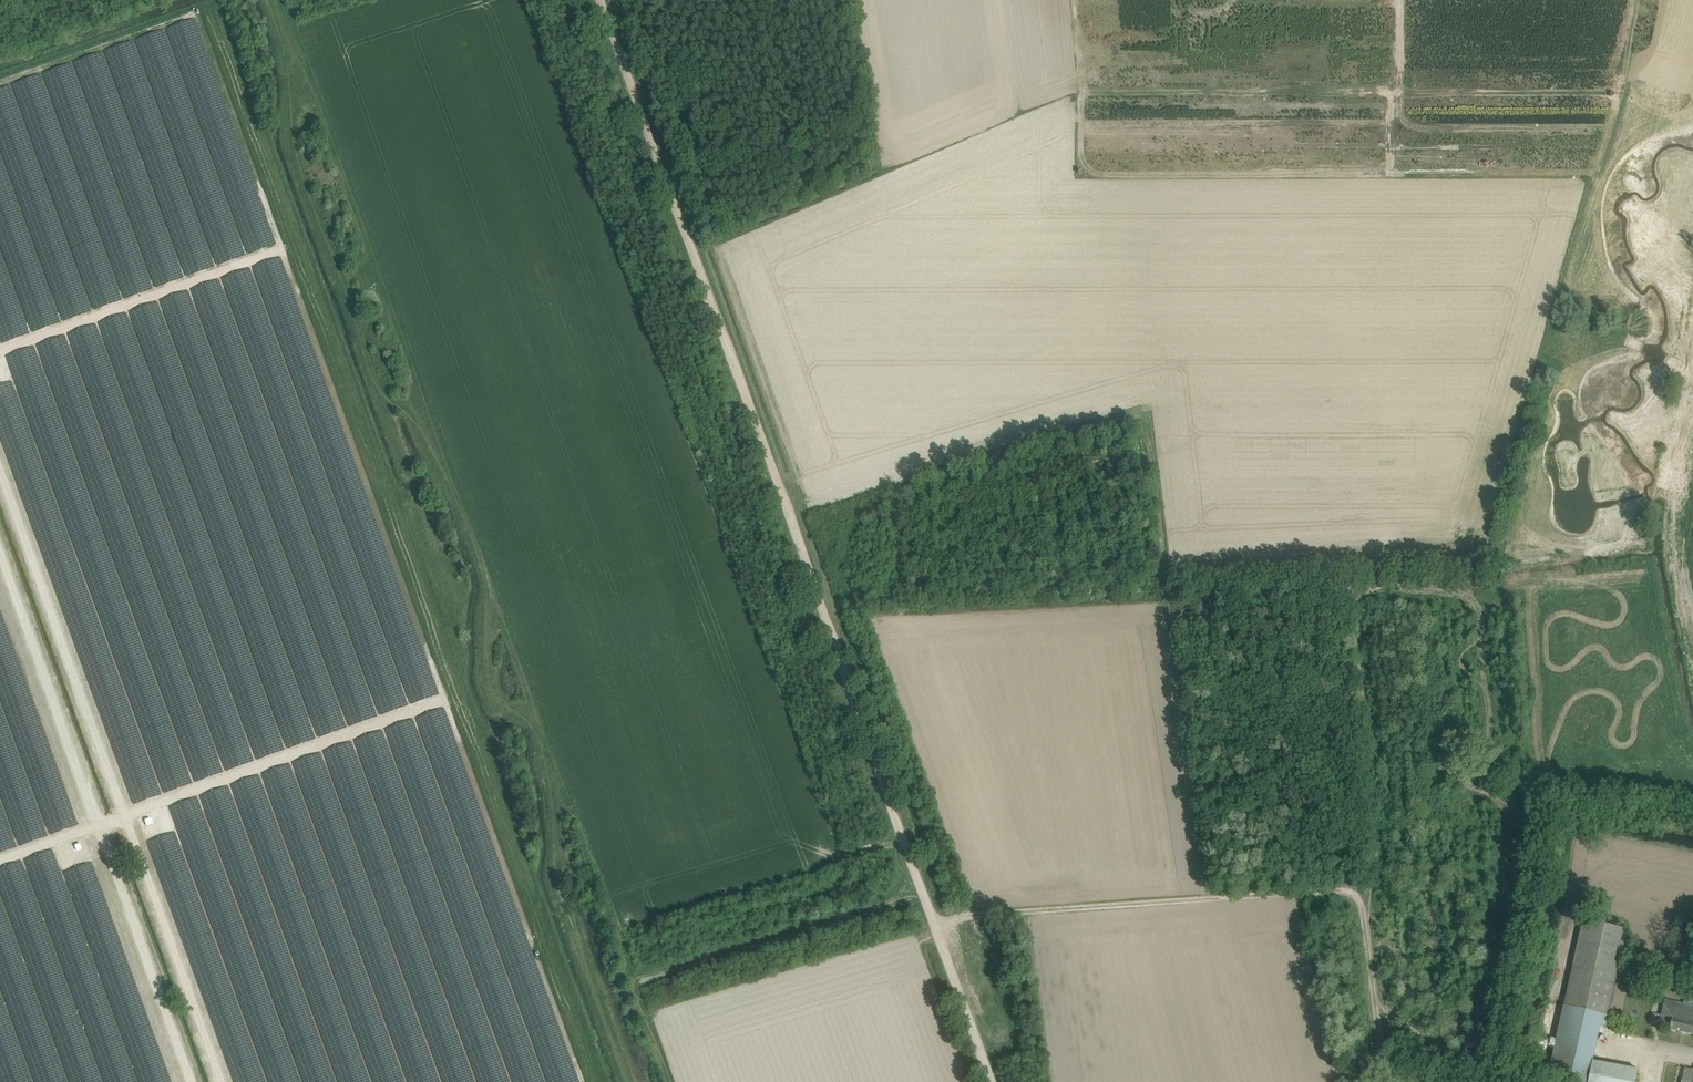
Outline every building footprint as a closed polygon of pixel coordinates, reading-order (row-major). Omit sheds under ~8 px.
[(1584,919),(1564,1005),(1609,1015),(1628,928),(1584,919)] [(1692,1035),(1692,1007),(1665,1001),(1660,1027),(1670,1029),(1670,1030),(1692,1035)] [(1589,1081),(1636,1081),(1639,1069),(1593,1060),(1589,1081)]
